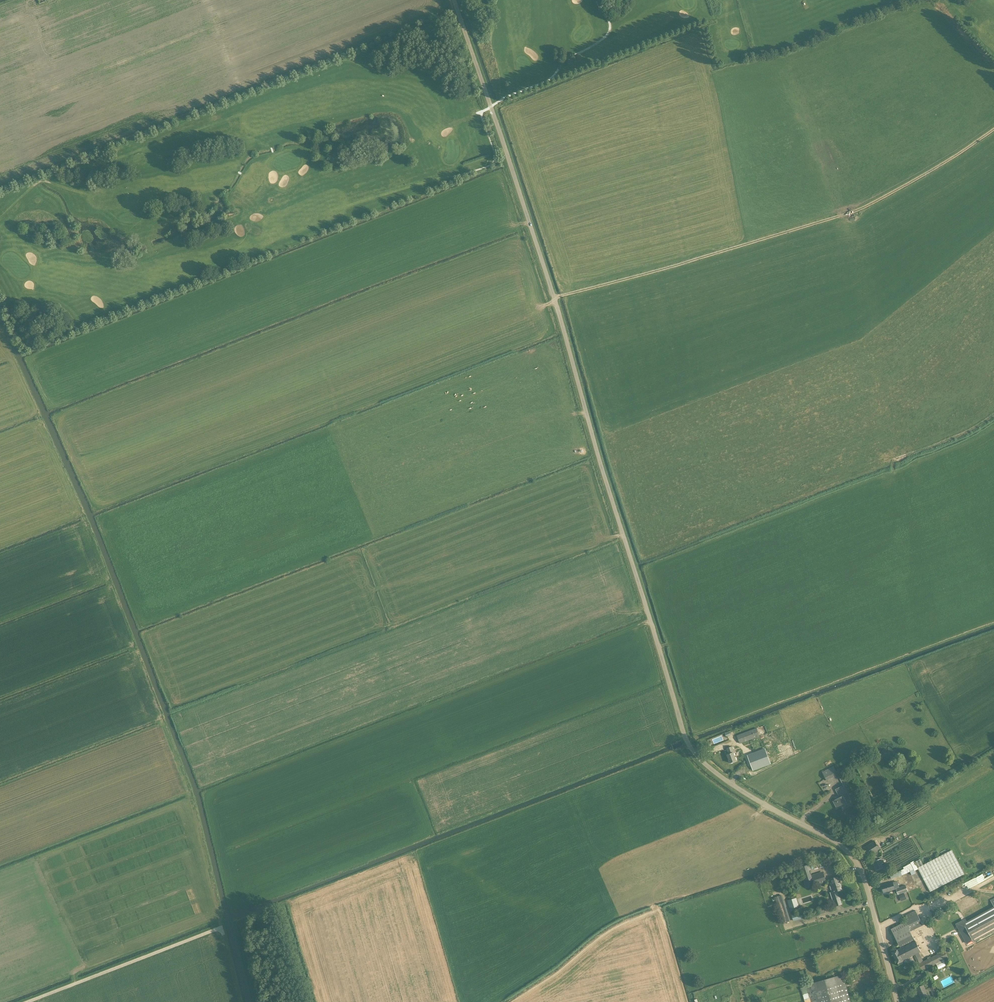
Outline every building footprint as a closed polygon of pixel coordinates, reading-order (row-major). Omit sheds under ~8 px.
[(740,744),(760,736),(757,728),(737,736),(740,744)] [(733,749),(732,746),(727,749),(729,754),(727,755),(730,763),(736,761),(733,753),(732,753),(731,750),(733,749)] [(749,755),(747,755),(748,756),(753,770),(771,764),(765,749),(749,755)] [(826,781),(838,775),(834,766),(822,772),(826,781)] [(840,797),(833,801),(836,807),(846,802),(847,804),(851,802),(843,785),(836,789),(840,797)] [(869,857),(881,850),(874,840),(863,848),(869,857)] [(923,865),(921,859),(915,863),(930,892),(964,874),(952,850),(923,865)] [(873,862),(877,870),(883,867),(882,864),(883,863),(881,858),(873,862)] [(809,869),(810,869),(809,865),(799,868),(806,888),(826,882),(823,871),(811,875),(809,869)] [(969,887),(988,880),(986,874),(967,880),(969,887)] [(837,891),(841,889),(838,877),(830,879),(832,886),(830,886),(832,892),(831,893),(835,907),(842,905),(840,897),(839,898),(837,891)] [(892,890),(895,889),(896,889),(898,895),(908,892),(906,886),(899,888),(897,881),(893,883),(893,882),(881,886),(883,893),(888,891),(888,893),(892,892),(892,890)] [(782,894),(774,897),(782,923),(790,921),(782,894)] [(796,898),(788,900),(791,910),(799,908),(796,898)] [(968,946),(993,931),(993,899),(990,901),(993,907),(957,927),(968,946)] [(891,929),(901,948),(892,952),(897,964),(903,961),(903,960),(921,952),(909,929),(922,923),(916,910),(904,916),(906,921),(891,929)] [(792,915),(793,920),(803,918),(801,912),(792,915)] [(922,971),(948,958),(944,950),(918,964),(922,971)] [(842,974),(806,985),(807,987),(801,988),(805,1001),(850,1001),(842,974)] [(928,995),(926,992),(931,990),(933,996),(938,993),(935,986),(930,988),(930,987),(925,989),(923,985),(917,988),(921,998),(928,995)]
